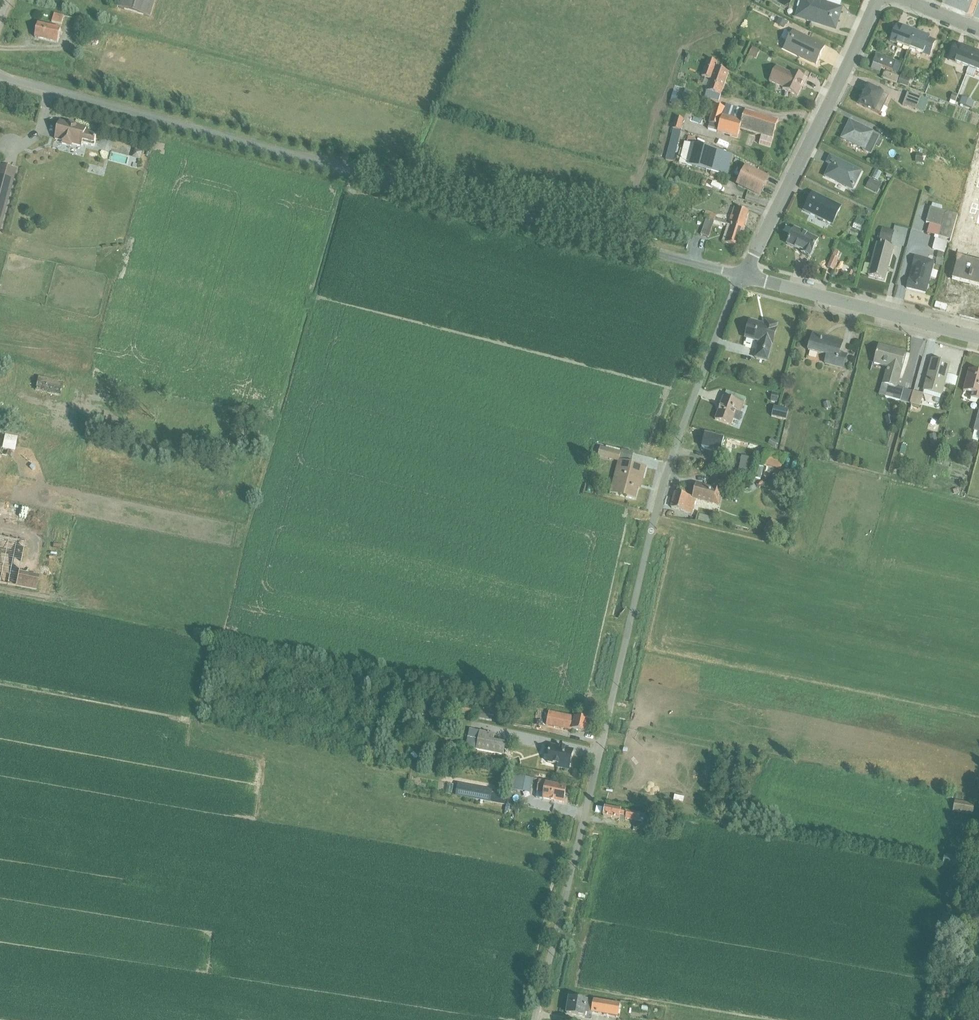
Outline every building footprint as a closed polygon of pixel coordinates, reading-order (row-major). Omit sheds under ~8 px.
[(117,6),(151,16),(155,0),(118,0),(117,6)] [(796,13),(795,17),(836,31),(843,7),(840,6),(841,1),(837,0),(813,0),(841,9),(836,23),(834,24),(796,13)] [(813,0),(798,0),(798,1),(799,2),(797,7),(798,7),(796,13),(834,24),(836,23),(841,9),(813,0)] [(54,13),(52,21),(62,24),(64,15),(54,13)] [(84,26),(84,22),(85,20),(76,18),(73,30),(82,32),(84,26)] [(779,18),(776,24),(784,28),(787,22),(779,18)] [(38,24),(35,37),(58,42),(61,29),(38,24)] [(910,49),(916,34),(897,26),(891,43),(910,49)] [(792,31),(784,48),(816,65),(825,47),(792,31)] [(916,34),(910,49),(930,56),(935,42),(916,34)] [(969,69),(975,53),(956,46),(955,45),(949,61),(969,69)] [(753,47),(749,55),(756,59),(760,51),(753,47)] [(969,69),(976,72),(978,73),(978,55),(975,53),(969,69)] [(873,63),(871,69),(880,72),(882,67),(900,73),(903,65),(876,55),(873,63)] [(707,59),(702,76),(705,77),(703,85),(707,87),(706,91),(704,97),(719,101),(720,96),(721,96),(729,73),(715,68),(717,62),(707,59)] [(777,66),(769,81),(783,88),(782,89),(797,96),(803,85),(805,85),(808,79),(791,71),(790,73),(777,66)] [(884,72),(882,78),(896,84),(899,77),(884,72)] [(900,76),(898,83),(908,86),(910,80),(900,76)] [(867,86),(859,104),(875,112),(880,114),(889,96),(867,86)] [(674,90),(670,102),(685,106),(688,95),(674,90)] [(908,93),(903,105),(924,113),(929,101),(908,93)] [(951,101),(950,103),(954,105),(958,95),(953,93),(950,100),(951,101)] [(962,97),(959,104),(972,109),(974,102),(962,97)] [(710,123),(708,129),(737,138),(740,129),(761,136),(759,143),(770,147),(778,121),(726,105),(725,108),(714,105),(709,123),(710,123)] [(673,128),(666,159),(674,161),(684,119),(675,117),(672,128),(673,128)] [(60,121),(55,138),(62,140),(61,144),(72,147),(72,144),(81,147),(82,143),(94,146),(97,134),(86,131),(87,128),(60,121)] [(875,146),(879,138),(879,137),(873,134),(874,133),(850,122),(842,139),(864,149),(863,151),(871,154),(875,146)] [(678,160),(678,162),(712,171),(711,174),(720,176),(721,174),(727,175),(730,162),(732,163),(733,156),(732,156),(732,155),(697,146),(698,142),(694,141),(695,138),(688,136),(686,143),(684,142),(680,160),(678,160)] [(136,146),(132,157),(140,159),(142,152),(141,152),(142,148),(136,146)] [(831,165),(825,176),(853,190),(862,172),(830,157),(827,163),(831,165)] [(0,170),(0,228),(16,169),(1,165),(0,170)] [(745,167),(736,186),(760,198),(765,188),(766,188),(769,182),(768,181),(769,178),(745,167)] [(876,170),(872,178),(878,180),(881,173),(876,170)] [(870,178),(866,188),(877,193),(882,184),(870,178)] [(812,193),(804,211),(833,225),(841,207),(812,193)] [(930,208),(926,223),(929,224),(927,234),(934,236),(934,239),(935,239),(933,249),(938,251),(937,258),(942,259),(944,252),(945,252),(947,242),(950,243),(957,215),(941,211),(942,206),(933,204),(932,208),(930,208)] [(706,212),(704,217),(728,224),(743,229),(749,211),(734,207),(729,221),(715,218),(716,215),(706,212)] [(865,211),(863,216),(872,219),(875,213),(867,209),(866,212),(865,211)] [(970,284),(970,285),(978,287),(978,213),(971,244),(962,241),(953,276),(971,281),(970,284)] [(857,217),(852,227),(860,231),(862,226),(864,221),(857,217)] [(706,218),(701,235),(709,237),(714,220),(706,218)] [(689,219),(688,227),(699,230),(700,221),(689,219)] [(728,224),(722,241),(738,246),(743,229),(728,224)] [(795,228),(787,244),(803,252),(802,253),(810,257),(818,240),(795,228)] [(882,228),(879,241),(891,244),(894,231),(882,228)] [(852,236),(849,244),(854,246),(854,245),(860,247),(861,243),(856,241),(857,239),(852,236)] [(877,243),(868,276),(885,280),(894,248),(877,243)] [(835,249),(827,267),(834,270),(839,259),(836,258),(839,251),(835,249)] [(915,257),(907,288),(926,293),(934,262),(915,257)] [(971,281),(953,276),(952,280),(969,285),(970,284),(971,281)] [(978,287),(970,285),(968,293),(976,295),(978,287)] [(750,322),(745,338),(759,342),(754,358),(768,362),(778,325),(765,321),(764,325),(750,322)] [(813,334),(808,352),(826,357),(824,364),(844,369),(848,355),(840,353),(843,342),(813,334)] [(910,404),(913,391),(896,387),(905,353),(879,346),(874,364),(886,367),(882,384),(888,386),(885,397),(910,404)] [(924,391),(941,396),(944,383),(947,374),(950,364),(932,360),(924,391)] [(978,372),(977,374),(969,371),(964,391),(972,393),(970,398),(978,400),(978,372)] [(947,374),(944,383),(955,386),(958,377),(947,374)] [(39,375),(35,391),(60,396),(63,380),(39,375)] [(724,397),(743,404),(746,398),(727,390),(724,397)] [(913,391),(910,404),(912,404),(911,407),(918,409),(919,406),(920,406),(923,395),(923,394),(913,391)] [(743,404),(724,397),(724,396),(715,419),(731,425),(734,418),(737,411),(741,413),(744,404),(743,404)] [(774,407),(772,416),(786,419),(789,410),(774,407)] [(737,411),(734,418),(741,420),(743,413),(741,413),(737,411)] [(891,415),(885,417),(887,425),(893,424),(891,415)] [(705,433),(702,448),(721,452),(724,438),(705,433)] [(6,435),(3,449),(17,452),(19,438),(6,435)] [(729,437),(727,446),(736,448),(737,444),(740,445),(740,446),(754,449),(752,455),(759,456),(762,446),(729,437)] [(771,438),(768,443),(775,447),(778,442),(771,438)] [(642,476),(644,476),(646,467),(631,463),(633,452),(606,445),(605,448),(600,447),(598,456),(618,462),(610,493),(635,499),(638,487),(636,487),(637,482),(641,483),(642,476)] [(765,451),(762,464),(781,470),(784,456),(765,451)] [(741,455),(738,471),(751,474),(755,458),(741,455)] [(799,461),(796,473),(802,475),(805,463),(799,461)] [(638,487),(635,499),(636,500),(639,489),(641,489),(644,476),(642,476),(641,483),(637,482),(636,487),(638,487)] [(676,492),(671,508),(692,513),(696,499),(719,505),(724,485),(712,482),(711,487),(696,483),(692,497),(676,492)] [(791,483),(789,499),(797,500),(799,483),(791,483)] [(700,514),(698,520),(711,524),(713,517),(700,514)] [(19,571),(25,540),(0,536),(0,583),(16,586),(19,571)] [(19,571),(16,586),(36,590),(37,586),(39,576),(19,571)] [(461,705),(459,713),(472,715),(474,707),(461,705)] [(480,709),(478,718),(492,720),(494,712),(480,709)] [(549,711),(546,725),(571,730),(571,729),(587,732),(590,720),(549,711)] [(470,729),(467,742),(472,743),(471,748),(503,755),(506,742),(493,740),(495,734),(470,729)] [(431,742),(429,751),(435,753),(437,744),(431,742)] [(564,751),(565,748),(551,745),(547,763),(557,765),(557,767),(569,770),(572,753),(564,751)] [(513,775),(510,789),(530,793),(532,784),(536,784),(537,779),(513,775)] [(544,793),(543,798),(563,802),(566,787),(547,783),(547,781),(539,780),(537,791),(544,793)] [(458,783),(456,795),(505,805),(506,797),(492,794),(493,790),(458,783)] [(955,798),(953,811),(973,815),(975,802),(955,798)] [(605,806),(604,816),(619,819),(626,821),(626,819),(639,821),(639,820),(645,822),(645,819),(649,819),(648,823),(651,824),(652,820),(651,819),(652,815),(605,806)] [(944,854),(942,865),(962,869),(964,858),(944,854)] [(569,998),(567,1013),(585,1016),(586,1013),(591,1014),(591,1012),(618,1016),(620,1003),(594,999),(593,1002),(569,998)]
